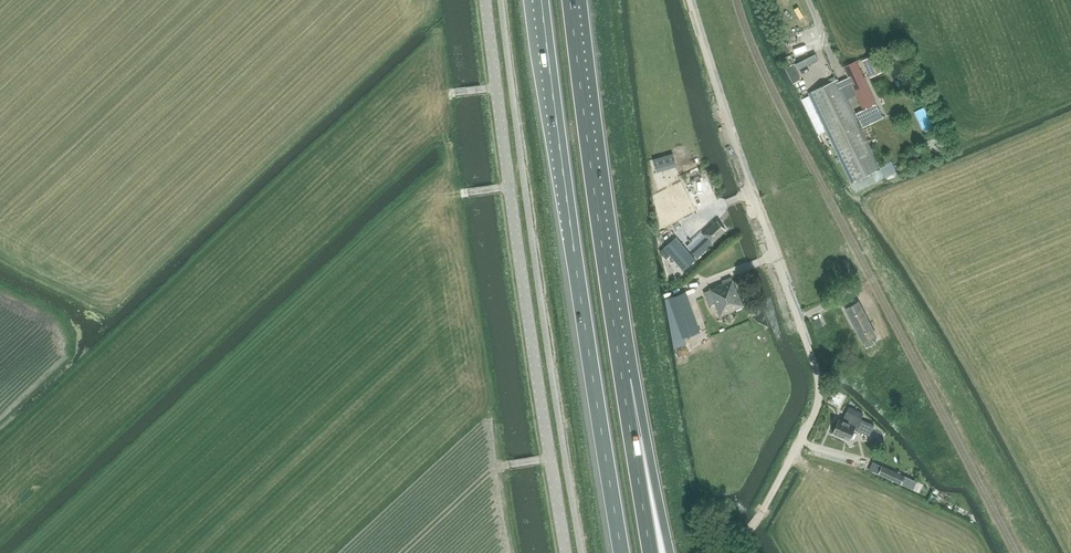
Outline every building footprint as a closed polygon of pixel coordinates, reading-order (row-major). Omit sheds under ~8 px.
[(815,54),(796,63),(799,69),(818,60),(815,54)] [(877,57),(864,63),(872,79),(884,73),(877,57)] [(801,79),(793,64),(786,68),(793,83),(801,79)] [(808,93),(851,183),(880,169),(841,88),(850,84),(863,109),(876,104),(860,69),(847,74),(848,77),(839,82),(837,79),(808,93)] [(674,154),(654,160),(657,170),(676,164),(674,154)] [(880,169),(851,183),(855,192),(895,173),(891,164),(880,169)] [(714,200),(704,180),(697,183),(698,187),(689,191),(699,212),(707,208),(705,204),(714,200)] [(717,221),(703,234),(706,238),(693,250),(689,245),(686,248),(696,259),(708,248),(707,247),(725,230),(717,221)] [(686,248),(676,237),(664,248),(684,270),(696,259),(686,248)] [(716,287),(703,293),(709,306),(715,303),(720,316),(743,306),(731,277),(721,281),(722,283),(715,286),(716,287)] [(668,299),(664,301),(675,349),(686,344),(684,338),(701,332),(686,291),(668,298),(668,299)] [(867,348),(875,343),(872,338),(876,336),(873,330),(862,308),(861,308),(858,302),(846,308),(849,315),(860,337),(861,336),(864,343),(864,342),(867,348)] [(819,318),(813,321),(817,329),(823,326),(819,318)] [(874,425),(846,412),(843,421),(839,419),(833,433),(849,440),(854,429),(869,436),(874,425)] [(874,460),(876,453),(865,450),(863,456),(874,460)] [(937,457),(942,469),(953,465),(948,453),(937,457)] [(905,476),(882,466),(878,474),(901,484),(905,476)]
